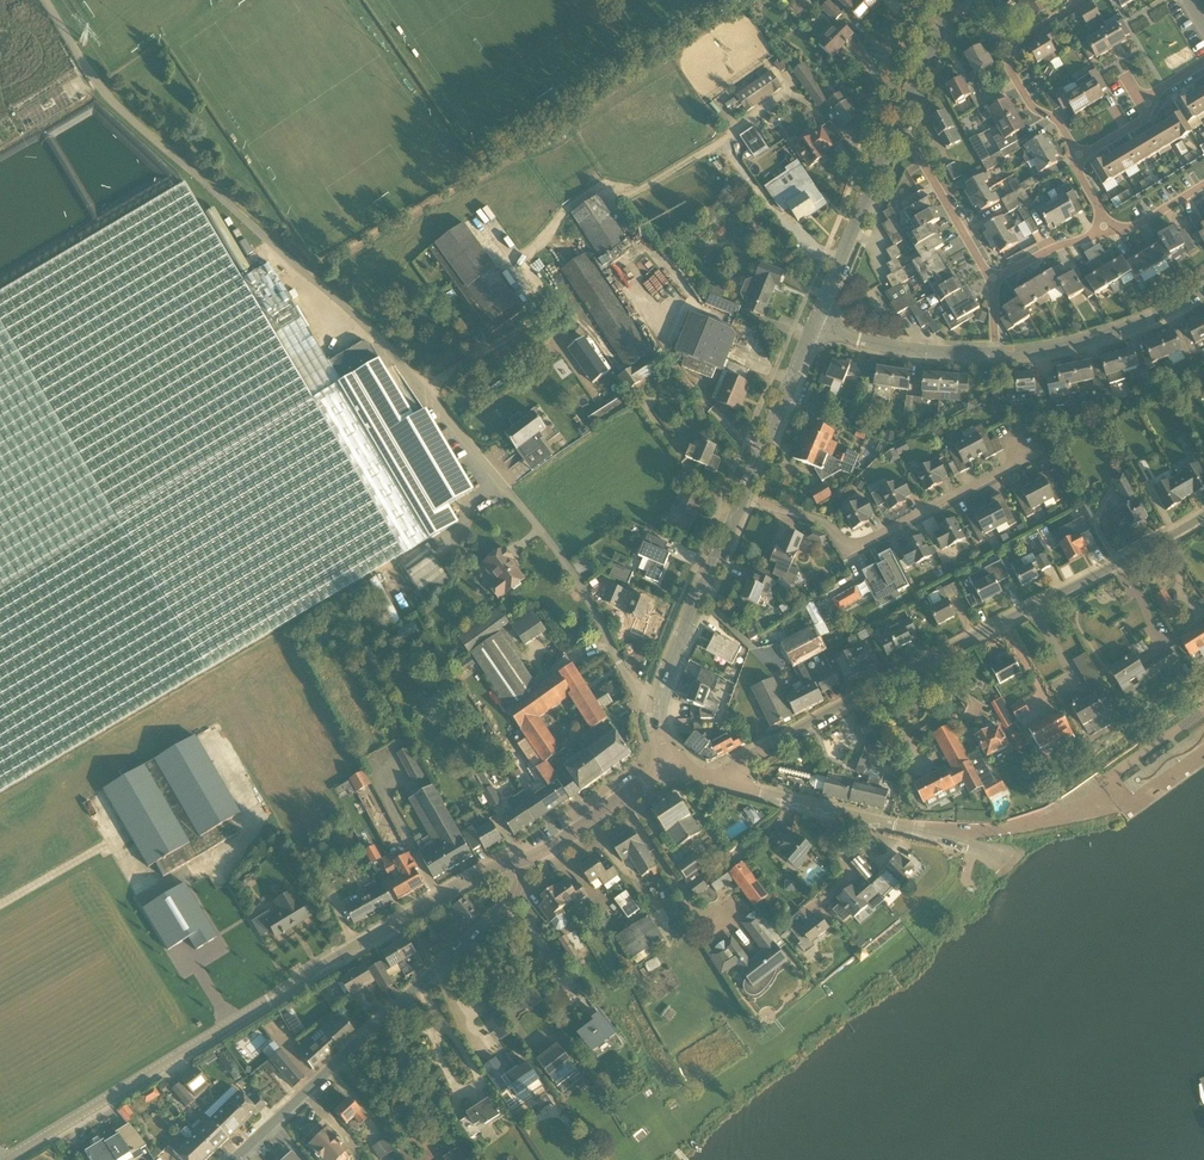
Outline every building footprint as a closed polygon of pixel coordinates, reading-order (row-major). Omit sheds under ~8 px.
[(715,3),(721,12),(737,0),(719,0),(715,3)] [(869,11),(859,0),(841,0),(839,2),(841,4),(845,10),(858,22),(869,11)] [(869,11),(880,0),(859,0),(869,11)] [(1014,0),(994,0),(999,9),(1014,0)] [(1030,20),(1046,10),(1040,0),(1018,0),(1030,20)] [(834,22),(842,14),(829,1),(821,9),(834,22)] [(1086,8),(1094,22),(1101,34),(1111,50),(1125,41),(1123,38),(1129,34),(1122,22),(1116,26),(1116,25),(1107,30),(1100,18),(1093,4),(1086,8)] [(1094,22),(1086,8),(1079,12),(1087,26),(1094,22)] [(840,24),(818,46),(833,58),(853,35),(840,24)] [(1056,37),(1051,28),(1036,37),(1039,43),(1029,49),(1038,63),(1044,60),(1048,66),(1054,62),(1061,58),(1051,40),(1056,37)] [(1090,59),(1095,56),(1097,59),(1111,50),(1101,34),(1081,46),(1088,57),(1090,59)] [(973,82),(978,79),(986,75),(983,70),(994,65),(988,55),(986,57),(980,47),(965,55),(973,71),(969,74),(973,82)] [(818,109),(829,101),(816,82),(817,82),(804,64),(792,72),(818,109)] [(1075,84),(1079,90),(1089,106),(1103,98),(1100,92),(1106,89),(1095,70),(1088,74),(1089,76),(1075,84)] [(770,72),(735,96),(747,113),(782,89),(770,72)] [(970,96),(977,109),(984,105),(972,83),(966,86),(961,79),(947,87),(956,104),(970,96)] [(1075,115),(1089,106),(1079,90),(1067,97),(1062,90),(1054,95),(1063,110),(1069,106),(1075,115)] [(843,92),(830,102),(825,106),(843,128),(856,117),(857,111),(843,92)] [(1187,99),(1198,118),(1203,114),(1203,103),(1198,93),(1187,99)] [(1181,114),(1191,131),(1202,125),(1198,118),(1187,99),(1176,106),(1181,114)] [(992,118),(997,126),(1016,115),(1008,101),(994,108),(990,102),(984,105),(977,109),(984,122),(992,118)] [(946,149),(961,141),(944,112),(930,120),(946,149)] [(1192,133),(1191,131),(1181,114),(1169,121),(1181,139),(1192,133)] [(1016,115),(997,126),(1001,134),(993,138),(1001,151),(1014,144),(1010,137),(1024,130),(1016,115)] [(1169,121),(1158,128),(1169,146),(1181,139),(1169,121)] [(755,126),(740,135),(754,158),(769,149),(755,126)] [(1169,146),(1158,128),(1147,134),(1158,153),(1169,146)] [(827,137),(821,129),(795,149),(803,161),(805,160),(810,168),(826,157),(823,153),(833,146),(827,137)] [(1147,134),(1136,141),(1147,159),(1158,153),(1147,134)] [(1042,137),(1037,140),(1024,147),(1027,152),(1024,154),(1023,159),(1026,164),(1032,161),(1035,158),(1053,148),(1049,140),(1045,142),(1042,137)] [(1125,148),(1136,166),(1147,159),(1136,141),(1125,148)] [(1181,142),(1175,146),(1181,156),(1187,152),(1181,142)] [(1016,143),(1014,144),(1001,151),(1005,159),(1020,150),(1016,143)] [(1039,174),(1056,165),(1057,164),(1055,159),(1059,157),(1053,148),(1035,158),(1039,165),(1035,167),(1039,174)] [(1125,148),(1114,154),(1125,173),(1136,166),(1125,148)] [(990,158),(985,150),(977,155),(981,163),(990,158)] [(1006,161),(1005,159),(1001,151),(981,163),(987,172),(1006,161)] [(1194,151),(1189,154),(1194,162),(1199,159),(1194,151)] [(1114,154),(1103,161),(1114,179),(1125,173),(1114,154)] [(1194,162),(1189,154),(1184,157),(1189,165),(1194,162)] [(1114,179),(1103,161),(1092,168),(1103,186),(1114,179)] [(962,176),(955,164),(947,168),(954,181),(962,176)] [(1172,164),(1167,167),(1172,175),(1177,172),(1172,164)] [(1166,178),(1172,175),(1167,167),(1162,171),(1166,178)] [(965,192),(970,201),(988,190),(984,184),(988,182),(984,175),(966,185),(969,190),(965,192)] [(815,211),(792,177),(780,185),(786,194),(790,191),(796,201),(788,206),(798,221),(815,211)] [(1020,185),(1022,189),(1024,192),(1025,191),(1036,185),(1033,178),(1020,185)] [(1150,178),(1145,181),(1150,188),(1155,185),(1150,178)] [(1150,188),(1145,181),(1140,184),(1144,192),(1150,188)] [(425,411),(412,418),(389,378),(385,371),(379,361),(369,345),(361,343),(327,363),(269,263),(242,279),(187,187),(185,183),(0,292),(0,793),(24,778),(206,671),(398,557),(403,554),(410,551),(423,543),(457,523),(447,507),(473,492),(425,411)] [(1061,196),(1051,202),(1064,223),(1072,219),(1070,215),(1075,212),(1071,205),(1077,201),(1068,186),(1059,191),(1061,196)] [(1024,192),(1022,189),(1002,201),(1005,207),(1020,199),(1018,195),(1024,192)] [(991,197),(988,190),(970,201),(975,210),(979,207),(982,212),(1000,202),(996,194),(991,197)] [(1025,191),(1024,192),(1018,195),(1020,199),(1027,210),(1033,206),(1025,191)] [(1128,191),(1121,195),(1126,203),(1133,199),(1128,191)] [(1126,203),(1121,195),(1118,197),(1111,201),(1116,209),(1122,205),(1126,203)] [(571,213),(579,225),(601,257),(627,240),(605,207),(598,196),(571,213)] [(905,212),(911,223),(936,208),(934,205),(931,206),(927,199),(905,212)] [(1017,208),(1025,223),(1032,219),(1027,210),(1020,199),(1005,207),(1009,213),(1017,208)] [(1064,223),(1051,202),(1038,209),(1048,227),(1053,224),(1055,228),(1064,223)] [(917,234),(931,225),(940,221),(935,214),(938,212),(936,208),(911,223),(917,234)] [(1203,225),(1196,214),(1189,218),(1203,244),(1203,224),(1203,225)] [(984,234),(989,243),(1007,232),(1003,226),(1007,224),(1003,217),(985,227),(988,232),(984,234)] [(894,218),(888,222),(882,226),(888,236),(900,229),(894,218)] [(1039,231),(1032,219),(1025,223),(1032,235),(1039,231)] [(464,224),(453,232),(430,249),(492,335),(524,311),(494,270),(497,269),(464,224)] [(910,251),(914,249),(939,234),(937,231),(935,232),(931,225),(917,234),(906,239),(904,240),(910,251)] [(1158,236),(1169,255),(1184,246),(1188,254),(1195,250),(1186,235),(1180,239),(1173,227),(1158,236)] [(906,239),(900,229),(888,236),(894,246),(896,245),(904,240),(906,239)] [(1007,232),(989,243),(994,251),(998,249),(1000,254),(1018,244),(1014,236),(1010,238),(1007,232)] [(942,238),(939,234),(914,249),(921,259),(935,251),(943,246),(939,239),(942,238)] [(1144,254),(1153,270),(1157,276),(1169,268),(1169,267),(1174,264),(1169,255),(1158,236),(1150,241),(1154,248),(1144,254)] [(253,252),(245,239),(239,243),(247,256),(253,252)] [(902,256),(896,245),(894,246),(886,251),(892,261),(896,259),(902,256)] [(939,258),(935,251),(921,259),(912,264),(918,274),(943,260),(941,257),(939,258)] [(586,254),(581,258),(562,270),(628,369),(652,353),(586,254)] [(1140,278),(1153,270),(1144,254),(1133,260),(1130,254),(1122,258),(1131,274),(1135,281),(1138,286),(1143,283),(1140,278)] [(1121,280),(1131,274),(1122,258),(1112,264),(1108,258),(1100,262),(1118,292),(1120,291),(1118,288),(1124,285),(1121,280)] [(886,265),(892,274),(902,269),(896,259),(892,261),(886,265)] [(924,285),(929,282),(947,272),(943,265),(945,264),(943,260),(918,274),(924,285)] [(1085,281),(1094,295),(1095,295),(1110,286),(1114,294),(1118,292),(1100,262),(1092,267),(1096,273),(1085,281)] [(759,280),(758,282),(752,280),(746,282),(740,295),(743,300),(749,303),(746,310),(763,317),(775,286),(779,288),(784,273),(762,264),(756,278),(759,280)] [(886,277),(893,289),(900,285),(909,280),(902,269),(892,274),(886,277)] [(929,282),(934,293),(959,278),(958,275),(955,276),(951,269),(947,272),(929,282)] [(1061,287),(1058,282),(1052,271),(1041,278),(1037,271),(1030,275),(1046,303),(1048,301),(1046,296),(1061,287)] [(1073,273),(1058,282),(1061,287),(1068,301),(1084,291),(1088,299),(1094,295),(1085,281),(1080,284),(1073,273)] [(1014,294),(1018,300),(1024,309),(1039,300),(1042,305),(1046,303),(1030,275),(1021,281),(1025,287),(1014,294)] [(940,303),(945,301),(963,290),(959,283),(962,282),(959,278),(934,293),(940,303)] [(1173,288),(1176,294),(1184,290),(1181,283),(1173,288)] [(887,292),(893,303),(910,292),(907,287),(903,290),(900,285),(893,289),(887,292)] [(945,301),(951,311),(976,297),(974,293),(971,295),(967,287),(963,290),(945,301)] [(897,315),(910,307),(917,303),(910,292),(893,303),(891,304),(897,315)] [(706,305),(736,317),(739,308),(709,296),(706,305)] [(976,297),(951,311),(950,312),(943,316),(952,331),(968,321),(966,317),(980,309),(975,302),(978,300),(976,297)] [(1024,309),(1018,300),(1003,309),(1010,320),(1003,324),(1008,332),(1030,318),(1024,309)] [(923,313),(917,303),(910,307),(916,318),(923,313)] [(927,311),(923,313),(916,318),(922,328),(929,325),(933,322),(927,311)] [(984,324),(987,315),(978,311),(974,320),(984,324)] [(722,371),(736,335),(732,330),(691,314),(675,353),(684,356),(710,366),(722,371)] [(1200,320),(1186,327),(1190,335),(1184,338),(1192,356),(1203,349),(1203,327),(1200,320)] [(933,322),(929,325),(935,335),(941,332),(934,321),(933,322)] [(1160,339),(1168,358),(1171,365),(1185,359),(1193,357),(1192,356),(1184,338),(1178,340),(1174,333),(1160,339)] [(583,337),(567,348),(593,383),(608,371),(583,337)] [(1141,356),(1147,371),(1155,368),(1153,364),(1168,358),(1160,339),(1145,346),(1148,353),(1141,356)] [(1117,355),(1123,372),(1139,367),(1133,350),(1117,355)] [(1108,382),(1101,384),(1105,399),(1107,404),(1114,402),(1109,385),(1125,380),(1123,372),(1117,355),(1101,360),(1108,382)] [(710,366),(684,356),(681,366),(706,376),(710,366)] [(628,391),(643,381),(655,373),(652,368),(646,360),(619,378),(628,391)] [(847,376),(869,380),(871,368),(839,361),(838,363),(834,361),(830,370),(826,368),(819,384),(832,389),(835,381),(843,385),(847,376)] [(750,384),(744,382),(749,370),(729,362),(725,371),(729,373),(717,402),(736,411),(742,397),(744,398),(750,384)] [(1090,363),(1073,366),(1077,384),(1094,380),(1090,363)] [(1077,384),(1073,366),(1057,370),(1058,377),(1047,380),(1051,400),(1079,393),(1077,384)] [(891,388),(894,371),(878,368),(877,369),(875,386),(868,385),(864,405),(871,406),(873,398),(889,400),(891,388)] [(894,371),(891,388),(908,391),(911,373),(894,371)] [(1152,384),(1147,371),(1140,373),(1145,386),(1152,384)] [(1016,376),(1017,385),(1014,384),(1008,385),(1009,394),(1008,395),(1007,398),(1007,400),(1008,402),(1009,403),(1009,404),(1010,405),(1011,405),(1013,405),(1025,404),(1026,404),(1027,403),(1028,403),(1029,402),(1030,400),(1030,399),(1030,397),(1030,395),(1028,392),(1035,392),(1035,397),(1046,397),(1049,396),(1045,380),(1034,383),(1033,374),(1016,376)] [(940,401),(940,394),(942,376),(924,375),(923,393),(926,393),(925,400),(940,401)] [(940,394),(940,401),(939,402),(950,403),(951,394),(958,395),(958,391),(967,392),(967,377),(942,376),(940,394)] [(1098,401),(1105,399),(1101,384),(1094,386),(1098,401)] [(405,391),(400,395),(411,407),(415,403),(405,391)] [(584,413),(591,423),(622,403),(616,393),(584,413)] [(904,417),(912,418),(915,398),(906,397),(904,417)] [(915,398),(912,418),(920,419),(922,399),(915,398)] [(515,427),(505,435),(517,451),(520,449),(527,458),(541,448),(534,438),(546,429),(535,413),(524,421),(526,424),(517,430),(515,427)] [(799,445),(826,456),(828,457),(832,459),(838,444),(832,441),(835,432),(814,423),(811,432),(805,430),(799,445)] [(982,426),(975,430),(977,434),(966,440),(976,459),(983,456),(986,461),(997,455),(982,426)] [(1190,437),(1183,441),(1192,457),(1200,452),(1190,437)] [(686,459),(707,468),(706,470),(714,473),(716,472),(720,462),(719,460),(712,457),(716,448),(709,445),(710,442),(703,439),(702,442),(696,439),(692,448),(691,447),(686,459)] [(969,463),(976,459),(966,440),(955,445),(953,441),(945,445),(961,474),(972,468),(969,463)] [(822,482),(829,478),(836,460),(832,459),(828,457),(826,456),(799,445),(793,459),(814,468),(822,482)] [(896,448),(883,455),(886,462),(888,460),(890,463),(900,458),(896,448)] [(848,465),(854,468),(859,456),(847,451),(845,456),(840,454),(838,461),(848,465)] [(932,464),(909,476),(915,487),(914,488),(915,488),(922,484),(926,492),(942,483),(941,480),(947,477),(939,461),(932,464)] [(1141,464),(1134,467),(1143,484),(1150,480),(1141,464)] [(850,475),(854,468),(848,465),(845,472),(850,475)] [(1176,478),(1187,497),(1194,493),(1195,495),(1203,490),(1203,476),(1198,465),(1182,473),(1183,475),(1176,478)] [(1033,485),(1043,504),(1054,499),(1056,503),(1064,499),(1049,470),(1037,476),(1040,481),(1033,485)] [(1137,501),(1128,485),(1123,476),(1113,482),(1118,491),(1127,507),(1121,510),(1121,511),(1113,516),(1119,528),(1128,523),(1131,529),(1133,528),(1134,529),(1138,529),(1140,525),(1142,523),(1141,522),(1148,519),(1137,501)] [(1187,497),(1176,478),(1169,482),(1168,482),(1154,490),(1166,512),(1181,503),(1180,501),(1187,497)] [(902,479),(880,491),(890,511),(906,502),(905,499),(911,496),(902,479)] [(1043,504),(1033,485),(1026,488),(1023,483),(1012,489),(1027,518),(1034,515),(1032,510),(1043,504)] [(818,505),(828,499),(832,497),(825,484),(810,493),(818,505)] [(681,492),(665,527),(687,537),(703,503),(681,492)] [(993,506),(986,509),(996,529),(1007,523),(1009,528),(1017,524),(1001,495),(990,501),(993,506)] [(843,510),(846,517),(853,530),(869,522),(867,519),(874,516),(865,499),(843,510)] [(1065,503),(1068,509),(1075,506),(1071,500),(1065,503)] [(985,535),(996,529),(986,509),(979,513),(976,508),(965,514),(980,543),(987,539),(985,535)] [(1080,553),(1086,550),(1078,535),(1089,529),(1083,518),(1052,535),(1058,546),(1060,545),(1069,562),(1082,555),(1080,553)] [(949,547),(965,539),(954,519),(939,528),(940,531),(934,534),(942,551),(949,547)] [(1017,528),(1021,535),(1027,532),(1023,524),(1017,528)] [(823,545),(826,537),(811,530),(807,539),(823,545)] [(803,537),(794,533),(787,550),(778,547),(771,563),(778,566),(774,575),(785,580),(784,582),(789,584),(794,570),(791,569),(798,552),(797,551),(803,537)] [(653,561),(647,574),(658,578),(660,579),(661,576),(670,556),(664,553),(668,544),(648,536),(639,557),(643,559),(644,558),(653,561)] [(922,537),(906,545),(907,548),(901,551),(910,568),(932,557),(922,537)] [(424,546),(412,554),(410,551),(403,554),(406,558),(400,562),(422,599),(449,581),(424,546)] [(932,546),(927,548),(931,555),(936,553),(932,546)] [(490,587),(499,599),(524,580),(511,562),(513,560),(505,549),(486,563),(499,581),(490,587)] [(898,592),(909,586),(890,550),(879,556),(883,564),(878,566),(877,564),(862,572),(867,581),(872,589),(876,597),(891,589),(889,587),(894,585),(898,592)] [(1041,551),(1021,561),(1011,566),(1022,587),(1037,579),(1035,573),(1041,570),(1042,572),(1050,568),(1041,551)] [(974,587),(983,603),(985,602),(986,604),(993,601),(991,599),(1002,593),(995,580),(998,579),(1008,574),(1001,561),(991,567),(992,570),(983,575),(981,572),(970,578),(974,587)] [(626,575),(628,572),(614,566),(610,578),(629,585),(632,577),(626,575)] [(770,601),(774,593),(777,584),(754,574),(750,583),(748,583),(745,591),(742,589),(735,606),(746,611),(750,603),(757,606),(761,597),(770,601)] [(391,625),(401,620),(378,576),(368,580),(391,625)] [(867,581),(856,587),(834,600),(839,609),(841,613),(866,599),(863,594),(872,589),(867,581)] [(957,583),(943,590),(941,587),(936,590),(937,592),(929,596),(935,608),(930,610),(938,626),(956,617),(948,602),(957,597),(955,594),(961,591),(957,583)] [(617,607),(619,602),(629,606),(626,615),(642,621),(651,601),(634,595),(634,596),(624,592),(624,591),(612,586),(605,602),(617,607)] [(965,598),(971,609),(978,606),(972,594),(965,598)] [(813,625),(822,622),(815,601),(806,604),(813,625)] [(485,609),(489,614),(495,610),(492,605),(485,609)] [(468,652),(509,623),(499,609),(458,638),(468,652)] [(1174,619),(1168,609),(1162,613),(1168,623),(1174,619)] [(525,646),(546,632),(533,612),(512,626),(525,646)] [(890,636),(880,641),(887,655),(912,643),(909,638),(917,634),(909,619),(887,631),(890,636)] [(413,622),(396,632),(401,641),(418,630),(413,622)] [(743,629),(751,640),(760,634),(753,623),(743,629)] [(1180,640),(1190,657),(1203,649),(1203,625),(1180,640)] [(793,668),(802,663),(827,650),(815,627),(781,644),(791,664),(793,668)] [(573,665),(572,665),(539,688),(500,633),(471,653),(510,709),(508,711),(535,750),(545,764),(546,762),(556,755),(556,749),(556,744),(553,740),(539,718),(570,697),(584,718),(592,730),(608,720),(573,665)] [(710,651),(733,664),(741,648),(715,634),(711,641),(714,643),(710,651)] [(847,681),(858,676),(863,673),(862,670),(876,663),(866,643),(839,656),(838,659),(836,660),(839,666),(844,676),(847,681)] [(368,648),(362,652),(373,672),(380,669),(368,648)] [(1111,671),(1126,696),(1178,662),(1169,649),(1153,660),(1156,664),(1145,671),(1135,656),(1111,671)] [(1021,672),(1014,658),(992,670),(1000,684),(1021,672)] [(458,668),(463,674),(475,665),(471,659),(458,668)] [(802,663),(793,668),(805,690),(794,696),(787,699),(795,716),(824,702),(815,685),(814,686),(802,663)] [(837,679),(844,676),(839,666),(832,670),(837,679)] [(697,683),(711,688),(715,675),(701,670),(697,683)] [(832,670),(815,679),(823,693),(840,684),(837,679),(832,670)] [(1115,708),(1107,694),(1110,693),(1101,678),(1091,684),(1095,691),(1097,694),(1082,703),(1076,693),(1067,698),(1083,727),(1087,734),(1094,730),(1096,734),(1112,724),(1113,724),(1113,722),(1112,722),(1111,719),(1119,714),(1115,708)] [(787,699),(794,696),(789,688),(779,693),(773,680),(753,690),(772,727),(792,717),(784,701),(787,699)] [(714,719),(716,712),(719,705),(706,700),(710,690),(694,684),(688,702),(701,707),(701,719),(714,719)] [(610,700),(604,691),(595,697),(601,706),(610,700)] [(1012,714),(1000,721),(1005,730),(1017,724),(1012,714)] [(1075,739),(1071,732),(1062,714),(1047,722),(1046,721),(1029,730),(1040,750),(1049,744),(1053,751),(1054,751),(1055,751),(1058,750),(1059,749),(1060,749),(1062,748),(1068,743),(1075,739)] [(870,722),(868,724),(861,727),(860,727),(864,736),(874,731),(870,722)] [(983,788),(966,758),(949,725),(933,734),(954,771),(946,775),(944,770),(915,787),(925,804),(964,783),(970,795),(983,788)] [(987,757),(1008,746),(999,728),(991,732),(989,729),(976,737),(987,757)] [(718,759),(742,746),(736,736),(731,739),(728,735),(719,732),(717,738),(718,738),(722,745),(713,750),(718,759)] [(1028,746),(1021,732),(1010,738),(1017,752),(1028,746)] [(615,733),(588,752),(605,775),(631,756),(615,733)] [(696,733),(685,747),(707,763),(711,763),(718,759),(713,750),(722,745),(718,738),(717,738),(712,741),(706,734),(701,737),(696,733)] [(238,834),(230,820),(240,814),(194,736),(102,790),(148,868),(156,863),(164,877),(238,834)] [(410,746),(398,753),(413,781),(425,775),(410,746)] [(569,799),(605,775),(588,752),(565,769),(567,773),(559,779),(546,762),(545,764),(535,750),(527,756),(537,769),(550,787),(558,781),(569,799)] [(978,752),(966,758),(983,788),(984,787),(990,799),(1006,790),(999,777),(993,780),(978,752)] [(806,789),(812,767),(783,759),(777,781),(806,789)] [(857,767),(856,772),(863,775),(864,768),(857,767)] [(372,785),(364,772),(350,780),(357,793),(372,785)] [(824,790),(823,796),(884,811),(889,791),(828,776),(827,778),(818,775),(816,775),(814,776),(812,777),(810,778),(809,783),(810,785),(811,786),(812,787),(815,788),(824,790)] [(343,784),(349,794),(356,791),(350,781),(343,784)] [(548,788),(535,796),(548,814),(567,801),(569,799),(558,781),(550,787),(548,788)] [(409,800),(434,843),(419,852),(434,879),(473,857),(432,787),(409,800)] [(502,804),(493,787),(483,792),(493,809),(502,804)] [(514,836),(548,814),(535,796),(502,818),(514,836)] [(677,847),(701,831),(677,797),(652,813),(665,834),(667,833),(677,847)] [(761,812),(758,815),(752,819),(755,824),(760,820),(765,817),(761,812)] [(473,828),(463,834),(473,851),(483,846),(485,850),(502,840),(492,825),(484,829),(475,813),(466,818),(473,828)] [(633,829),(610,843),(621,860),(628,855),(642,876),(652,870),(655,875),(660,872),(633,829)] [(779,837),(777,851),(784,853),(782,856),(798,870),(808,859),(805,856),(812,849),(798,837),(795,840),(779,837)] [(862,841),(856,845),(861,852),(867,848),(862,841)] [(372,863),(374,862),(381,859),(375,847),(366,852),(372,863)] [(399,851),(391,855),(395,862),(394,862),(411,893),(424,885),(415,870),(418,868),(410,853),(402,858),(399,851)] [(687,880),(697,872),(704,866),(695,854),(677,866),(687,880)] [(398,900),(411,893),(394,862),(395,862),(391,855),(382,861),(386,867),(384,868),(388,875),(391,874),(396,881),(389,885),(398,900)] [(886,870),(887,871),(882,877),(881,876),(872,886),(882,899),(883,898),(884,899),(885,899),(883,897),(892,889),(890,886),(896,880),(900,884),(901,883),(904,883),(907,880),(906,877),(914,869),(906,862),(900,856),(886,870)] [(852,864),(867,881),(872,876),(863,865),(866,862),(862,857),(852,864)] [(609,862),(602,867),(596,858),(580,869),(591,885),(599,879),(604,886),(619,876),(609,862)] [(704,871),(710,879),(723,869),(717,861),(706,870),(704,871)] [(743,864),(729,874),(755,908),(768,898),(743,864)] [(733,882),(731,879),(723,869),(710,879),(708,880),(717,893),(733,882)] [(697,872),(687,880),(686,881),(697,896),(709,888),(697,872)] [(838,899),(843,905),(835,911),(844,921),(851,915),(855,918),(876,900),(874,898),(878,894),(873,889),(865,880),(858,886),(859,887),(855,891),(852,888),(838,899)] [(567,881),(555,889),(567,906),(573,902),(577,907),(589,898),(585,892),(578,897),(567,881)] [(369,896),(346,908),(355,924),(393,903),(384,887),(379,890),(376,883),(366,889),(369,896)] [(188,938),(195,951),(217,938),(184,884),(142,909),(167,951),(188,938)] [(539,907),(556,930),(560,931),(566,926),(567,921),(562,915),(563,914),(560,911),(567,906),(555,889),(554,887),(541,897),(545,902),(539,907)] [(626,891),(614,899),(627,918),(639,910),(626,891)] [(300,900),(297,901),(291,892),(274,902),(279,911),(273,915),(271,911),(253,922),(261,936),(271,929),(276,938),(282,934),(283,935),(284,934),(283,933),(310,917),(300,900)] [(479,915),(466,898),(451,910),(457,917),(438,932),(445,942),(479,915)] [(814,922),(809,916),(804,908),(796,914),(784,926),(788,932),(791,930),(801,942),(807,938),(811,943),(828,930),(820,918),(814,922)] [(787,961),(779,950),(774,945),(781,939),(776,932),(759,913),(743,925),(756,941),(764,951),(750,962),(742,952),(731,938),(725,942),(715,949),(716,950),(709,955),(721,975),(738,965),(741,969),(740,970),(747,979),(749,981),(748,982),(746,984),(746,985),(746,987),(746,989),(747,991),(748,993),(749,994),(751,995),(753,995),(755,995),(757,995),(759,994),(760,993),(761,991),(762,989),(762,988),(762,986),(762,984),(761,982),(773,973),(777,969),(787,961)] [(650,917),(616,939),(630,961),(664,939),(650,917)] [(783,940),(790,935),(788,932),(784,926),(776,932),(783,940)] [(566,936),(559,940),(572,960),(579,955),(566,936)] [(407,939),(395,947),(412,974),(417,971),(413,965),(416,963),(412,957),(416,954),(407,939)] [(439,940),(428,947),(425,942),(417,947),(425,961),(433,956),(432,954),(443,947),(439,940)] [(389,964),(385,967),(391,977),(402,971),(406,978),(412,974),(395,947),(382,954),(389,964)] [(657,958),(644,965),(648,972),(661,965),(657,958)] [(394,985),(390,978),(391,977),(385,967),(384,967),(381,963),(368,970),(365,965),(341,979),(342,981),(338,983),(346,995),(349,993),(351,997),(374,982),(373,980),(375,979),(383,991),(394,985)] [(528,986),(516,993),(527,1011),(539,1003),(528,986)] [(571,1005),(561,990),(544,1000),(554,1015),(571,1005)] [(668,1006),(661,1015),(666,1019),(673,1010),(668,1006)] [(304,1030),(295,1014),(285,1020),(296,1036),(304,1030)] [(592,1053),(614,1035),(599,1015),(593,1019),(596,1023),(579,1035),(592,1053)] [(320,1028),(337,1048),(354,1032),(341,1018),(337,1022),(332,1017),(320,1028)] [(504,1034),(499,1024),(492,1027),(498,1037),(504,1034)] [(313,1070),(337,1048),(320,1028),(296,1051),(313,1070)] [(554,1082),(558,1087),(578,1071),(568,1056),(566,1054),(565,1054),(558,1045),(538,1061),(544,1071),(547,1072),(552,1079),(553,1082),(554,1082)] [(293,1088),(304,1078),(281,1051),(270,1061),(293,1088)] [(483,1068),(500,1093),(499,1094),(517,1121),(541,1104),(539,1101),(549,1095),(528,1064),(508,1078),(504,1073),(505,1072),(496,1059),(483,1068)] [(209,1086),(205,1082),(195,1069),(181,1081),(192,1093),(195,1097),(209,1086)] [(193,1101),(188,1094),(179,1083),(171,1089),(180,1100),(186,1107),(193,1101)] [(143,1102),(159,1096),(157,1087),(140,1093),(143,1102)] [(239,1128),(253,1114),(256,1111),(239,1092),(230,1100),(225,1094),(213,1106),(224,1118),(227,1118),(229,1121),(231,1119),(239,1128)] [(353,1117),(356,1121),(360,1125),(367,1119),(348,1099),(333,1112),(345,1125),(353,1117)] [(467,1113),(469,1116),(459,1123),(471,1139),(481,1133),(479,1130),(500,1116),(489,1099),(467,1113)] [(135,1117),(134,1115),(126,1106),(119,1112),(128,1123),(135,1117)] [(210,1120),(227,1139),(239,1128),(231,1119),(229,1121),(227,1118),(224,1118),(213,1106),(204,1114),(210,1120)] [(192,1128),(193,1129),(214,1151),(227,1139),(210,1120),(204,1114),(202,1111),(195,1117),(199,1122),(192,1128)] [(131,1158),(130,1156),(146,1147),(128,1125),(115,1132),(116,1135),(104,1143),(103,1140),(84,1151),(87,1156),(86,1157),(88,1159),(89,1159),(90,1159),(128,1159),(131,1158)] [(178,1136),(167,1146),(181,1159),(205,1159),(214,1151),(193,1129),(192,1128),(189,1125),(178,1136)] [(322,1159),(336,1159),(346,1151),(325,1130),(308,1146),(322,1159)] [(373,1148),(381,1159),(393,1152),(385,1140),(373,1148)] [(445,1159),(465,1159),(458,1149),(444,1159),(445,1159)]
